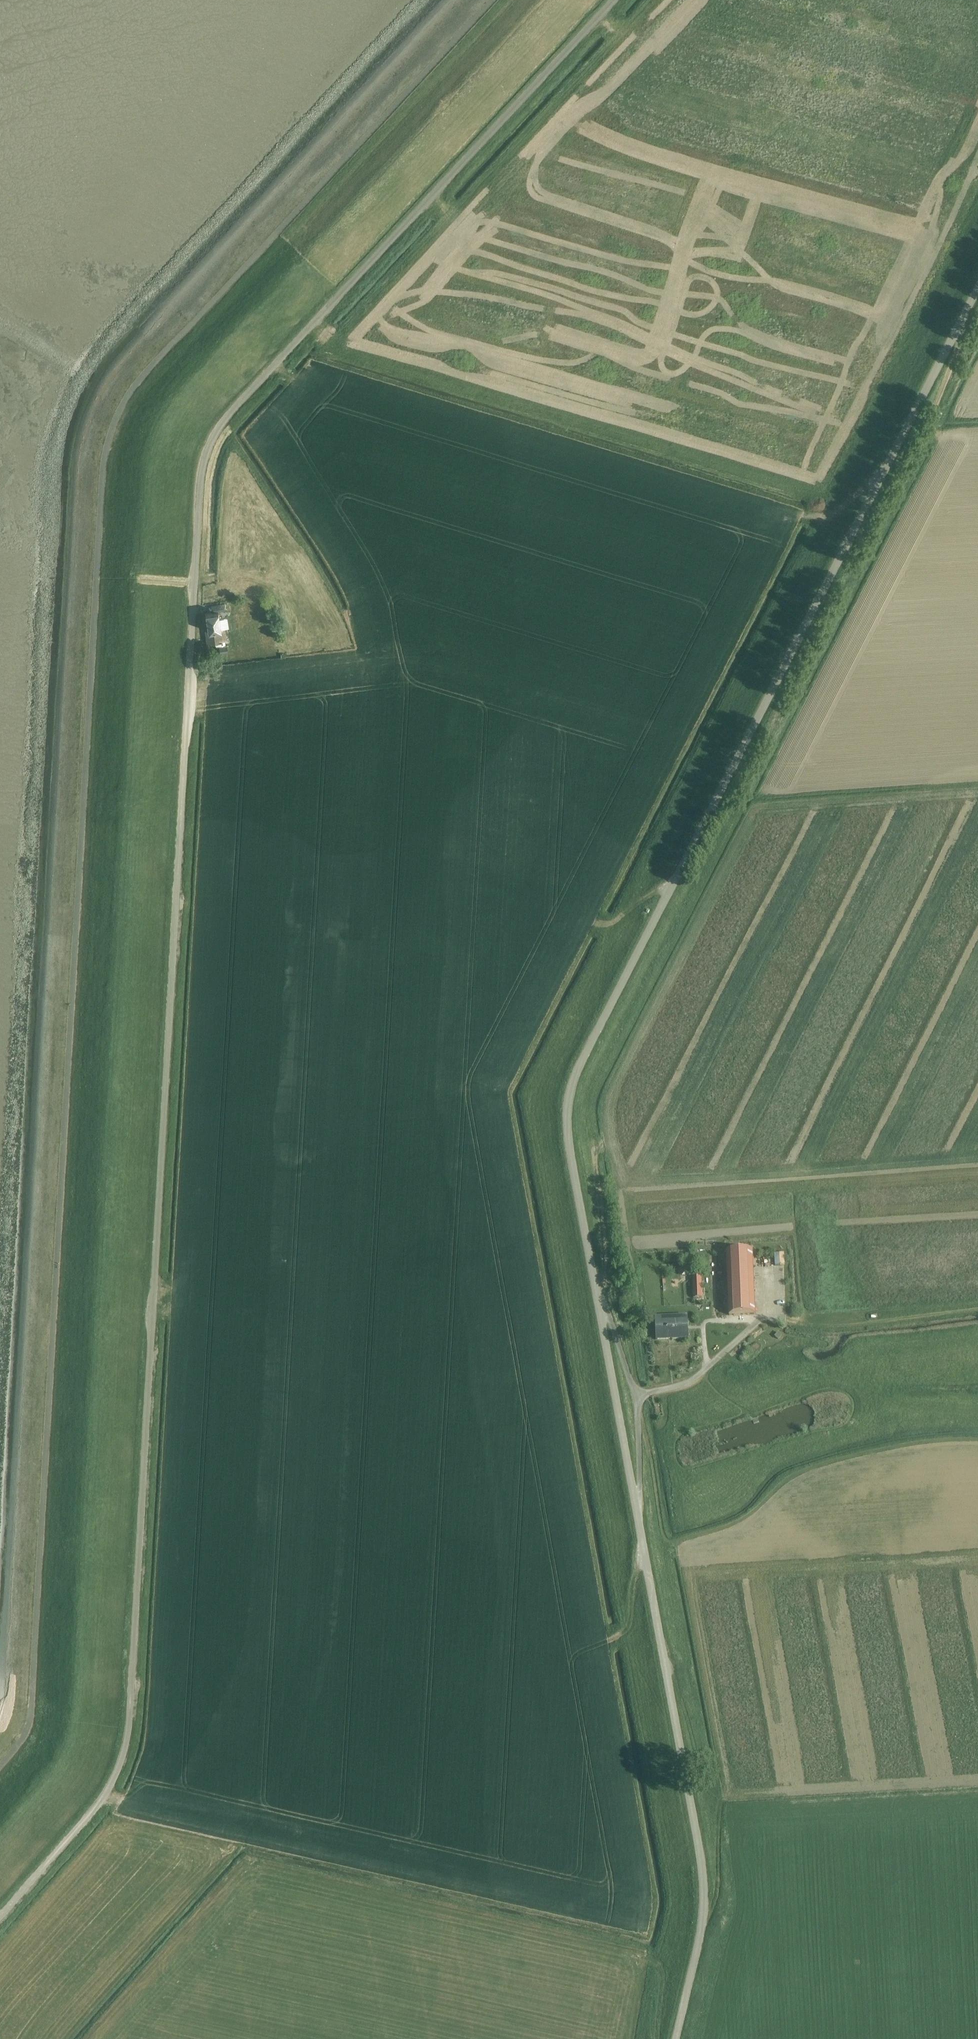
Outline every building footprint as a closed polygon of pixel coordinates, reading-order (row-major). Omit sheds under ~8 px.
[(218,611),(205,613),(208,630),(205,631),(207,644),(222,642),(223,642),(223,641),(227,641),(225,629),(221,629),(218,612),(218,611)] [(729,1316),(755,1314),(753,1251),(727,1252),(729,1316)] [(694,1298),(702,1298),(701,1272),(693,1273),(694,1298)] [(658,1340),(688,1339),(687,1317),(657,1318),(658,1340)]
